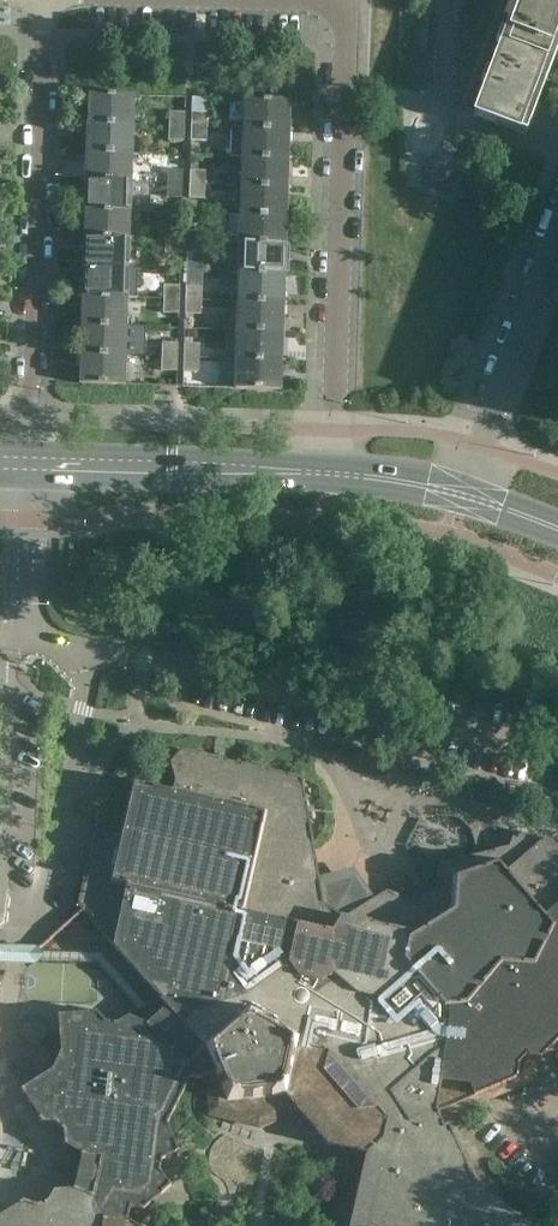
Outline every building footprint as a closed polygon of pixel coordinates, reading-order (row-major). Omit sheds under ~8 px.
[(473,114),(472,115),(520,133),(526,135),(557,53),(557,0),(515,0),(473,114)] [(88,94),(87,123),(133,125),(134,95),(88,94)] [(244,99),(243,128),(289,129),(290,100),(244,99)] [(185,112),(184,112),(170,112),(169,126),(184,126),(185,112)] [(192,112),(192,126),(207,127),(207,113),(192,112)] [(132,153),(133,125),(87,123),(87,151),(132,153)] [(184,139),(184,126),(169,126),(169,139),(184,139)] [(206,140),(207,127),(192,126),(192,139),(206,140)] [(288,157),(289,129),(243,128),(243,155),(288,157)] [(131,182),(132,153),(87,151),(86,180),(131,182)] [(287,186),(288,157),(243,155),(242,184),(287,186)] [(168,170),(168,182),(183,183),(183,170),(168,170)] [(190,171),(190,183),(205,183),(205,171),(190,171)] [(130,211),(131,182),(86,180),(85,210),(130,211)] [(182,197),(183,183),(168,182),(167,197),(182,197)] [(204,198),(205,185),(205,183),(190,183),(190,198),(204,198)] [(286,215),(287,186),(242,184),(241,214),(286,215)] [(129,240),(130,211),(85,210),(84,239),(129,240)] [(286,215),(241,214),(229,213),(228,242),(240,242),(285,244),(286,215)] [(184,241),(185,230),(167,230),(166,241),(184,241)] [(204,231),(185,230),(184,241),(204,241),(204,231)] [(128,269),(129,240),(84,239),(83,267),(128,269)] [(184,253),(184,241),(166,241),(166,252),(184,253)] [(203,253),(204,241),(184,241),(184,253),(203,253)] [(284,272),(285,244),(240,242),(239,271),(284,272)] [(127,298),(128,269),(83,267),(82,296),(127,298)] [(284,301),(284,272),(239,271),(238,300),(284,301)] [(165,285),(164,299),(179,299),(180,286),(165,285)] [(187,286),(187,298),(202,299),(202,286),(187,286)] [(127,326),(127,298),(82,296),(81,325),(127,326)] [(201,313),(202,300),(202,299),(187,298),(187,313),(201,313)] [(179,313),(179,299),(164,299),(164,312),(179,313)] [(283,329),(284,301),(238,300),(237,328),(283,329)] [(126,355),(127,326),(81,325),(80,354),(126,355)] [(282,359),(283,329),(237,328),(236,357),(282,359)] [(162,343),(162,356),(177,357),(178,343),(162,343)] [(200,344),(185,343),(185,355),(200,356),(200,344)] [(125,385),(126,355),(80,354),(79,383),(125,385)] [(199,370),(200,356),(185,355),(184,370),(199,370)] [(177,370),(177,357),(162,356),(162,370),(177,370)] [(281,390),(282,359),(236,357),(235,389),(281,390)] [(538,1223),(512,1213),(474,1181),(449,1124),(444,1126),(438,1112),(516,1079),(519,1066),(518,1065),(527,1055),(528,1057),(540,1058),(557,1041),(557,840),(543,839),(538,844),(529,833),(512,837),(509,846),(438,864),(435,887),(412,901),(387,891),(345,917),(324,904),(303,778),(181,749),(170,762),(175,780),(173,788),(131,779),(123,816),(97,821),(77,905),(165,1006),(159,1011),(161,1019),(151,1027),(147,1024),(128,1017),(117,1024),(106,1022),(96,1012),(58,1016),(61,1052),(52,1070),(21,1090),(42,1123),(55,1123),(63,1131),(65,1145),(81,1155),(74,1189),(54,1191),(47,1202),(36,1206),(24,1201),(0,1216),(0,1225),(138,1225),(128,1219),(130,1208),(143,1210),(171,1186),(160,1170),(162,1160),(179,1151),(167,1124),(190,1078),(198,1080),(204,1077),(209,1090),(210,1112),(259,1126),(296,1109),(327,1145),(366,1154),(350,1225),(538,1225),(538,1223)] [(24,959),(24,944),(0,944),(0,958),(24,959)]
